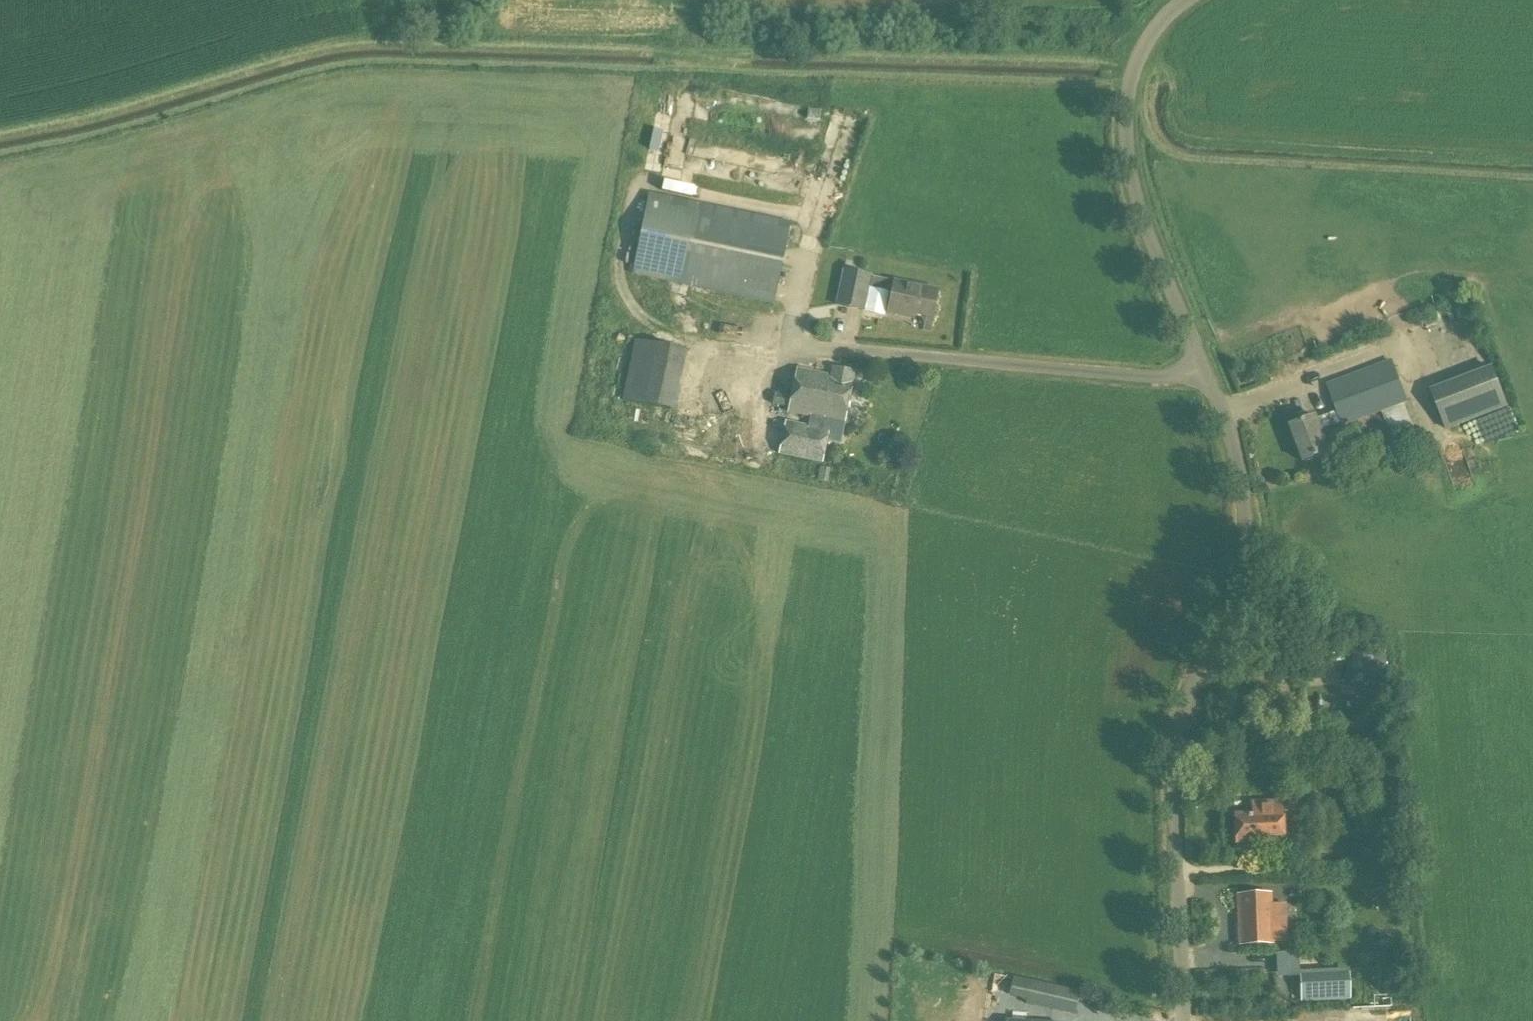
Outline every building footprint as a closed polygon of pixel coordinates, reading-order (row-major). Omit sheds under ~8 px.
[(773,304),(790,223),(648,193),(631,275),(773,304)] [(869,288),(872,276),(842,269),(835,305),(864,312),(869,288)] [(872,276),(869,288),(892,293),(888,314),(900,316),(901,311),(932,318),(938,290),(894,281),(872,276)] [(622,397),(646,401),(644,412),(665,416),(677,346),(632,338),(622,397)] [(1418,441),(1404,404),(1408,402),(1392,359),(1326,384),(1336,412),(1318,418),(1318,417),(1292,426),(1305,462),(1331,453),(1323,431),(1342,424),(1343,427),(1382,412),(1396,449),(1418,441)] [(1446,431),(1508,407),(1493,366),(1430,390),(1446,431)] [(844,424),(854,371),(833,367),(831,376),(797,369),(792,396),(776,393),(773,404),(789,407),(788,412),(811,417),(809,426),(786,421),(779,453),(822,462),(829,430),(822,428),(823,420),(844,424)] [(1350,445),(1344,429),(1328,434),(1335,451),(1350,445)] [(1385,442),(1382,435),(1375,438),(1378,445),(1385,442)] [(1385,648),(1345,650),(1347,685),(1387,684),(1385,648)] [(1270,841),(1282,841),(1281,802),(1257,803),(1258,814),(1236,815),(1237,843),(1252,842),(1252,853),(1271,852),(1270,841)] [(1239,945),(1273,943),(1271,893),(1238,895),(1239,945)] [(1299,974),(1300,999),(1350,997),(1348,971),(1299,974)] [(1075,1016),(1080,992),(1030,981),(1025,1004),(1075,1016)]
